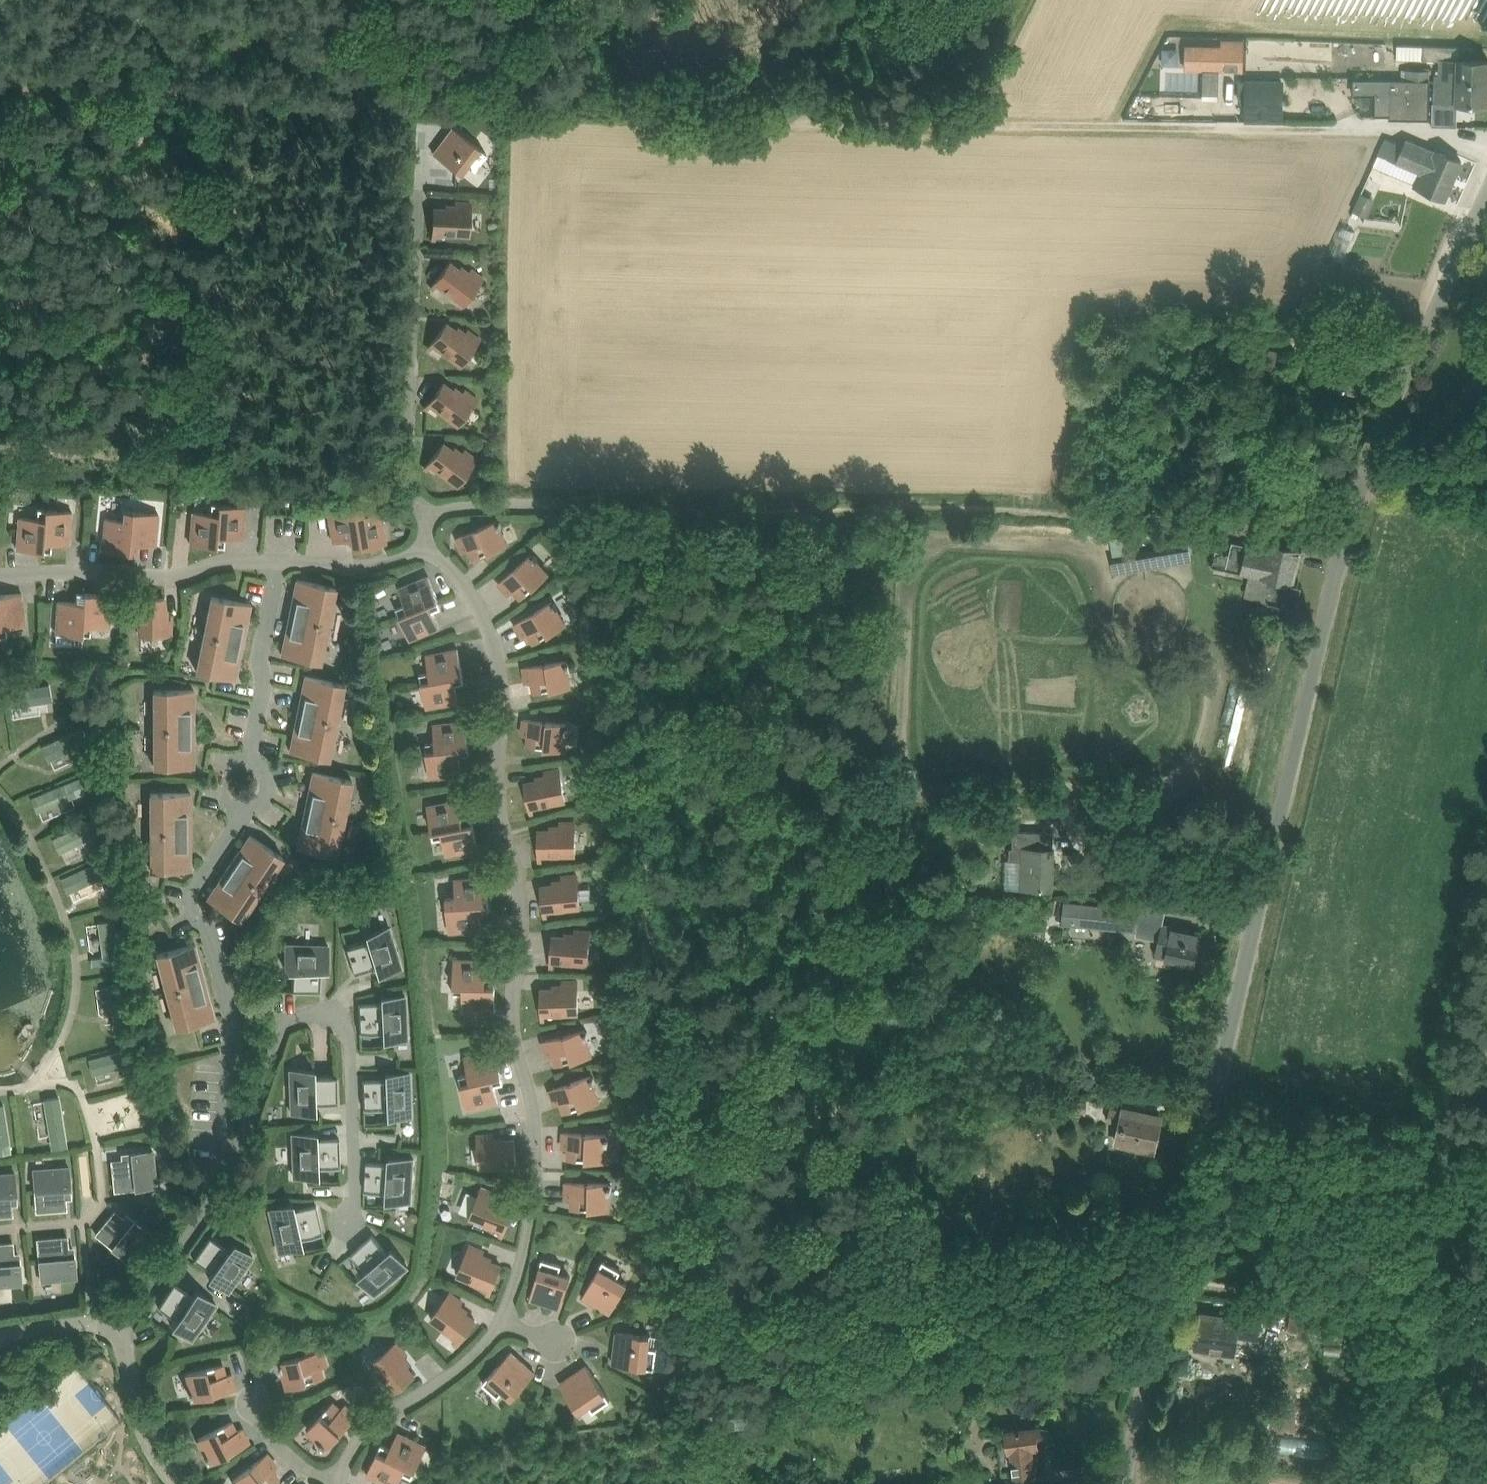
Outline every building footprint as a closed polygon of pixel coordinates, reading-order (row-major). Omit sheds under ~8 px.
[(1185,44),(1185,70),(1245,71),(1245,40),(1221,39),(1221,44),(1185,44)] [(1462,58),(1463,44),(1425,43),(1425,57),(1443,58),(1442,72),(1438,71),(1438,79),(1486,76),(1486,59),(1462,58)] [(1179,65),(1180,47),(1164,47),(1164,64),(1179,65)] [(1403,70),(1403,81),(1430,81),(1430,71),(1403,70)] [(1438,84),(1438,102),(1486,104),(1486,76),(1438,79),(1438,84)] [(1247,78),(1247,121),(1285,121),(1285,78),(1247,78)] [(1392,81),(1392,78),(1355,78),(1355,88),(1392,89),(1391,117),(1423,117),(1424,106),(1429,106),(1430,81),(1403,81),(1392,81)] [(487,152),(453,127),(434,153),(460,173),(467,163),(474,168),(487,152)] [(1413,181),(1412,183),(1446,198),(1462,161),(1436,149),(1436,150),(1407,138),(1404,145),(1387,137),(1375,165),(1413,181)] [(1369,214),(1375,197),(1362,192),(1356,209),(1369,214)] [(436,232),(456,233),(471,234),(472,202),(456,201),(456,208),(434,207),(433,238),(435,238),(436,232)] [(437,283),(465,304),(484,278),(471,268),(467,274),(450,261),(431,286),(434,288),(437,283)] [(434,344),(462,365),(481,339),(468,329),(464,335),(447,322),(428,347),(430,349),(434,344)] [(1275,390),(1281,350),(1259,347),(1254,387),(1275,390)] [(431,403),(459,425),(478,399),(465,389),(461,395),(443,382),(425,407),(427,408),(431,403)] [(443,442),(425,467),(427,469),(431,464),(458,484),(477,459),(465,449),(461,455),(443,442)] [(193,511),(192,523),(191,543),(217,545),(221,503),(212,502),(211,512),(193,511)] [(243,538),(245,518),(246,505),(221,503),(217,545),(225,546),(226,537),(243,538)] [(362,504),(353,505),(360,547),(386,542),(381,510),(364,513),(362,504)] [(360,547),(353,505),(328,509),(334,541),(351,538),(353,548),(360,547)] [(20,517),(19,529),(17,549),(44,551),(47,509),(38,509),(37,518),(20,517)] [(70,543),(71,523),(72,511),(47,509),(44,551),(51,551),(52,542),(70,543)] [(106,518),(105,529),(103,549),(129,552),(134,511),(125,510),(124,519),(106,518)] [(156,545),(158,525),(159,513),(134,511),(129,552),(137,553),(138,543),(156,545)] [(303,549),(303,513),(272,512),(272,548),(303,549)] [(497,519),(457,537),(464,551),(470,549),(474,558),(508,543),(501,527),(503,526),(501,521),(499,522),(497,519)] [(1132,552),(1113,556),(1111,556),(1114,573),(1192,560),(1189,539),(1172,541),(1172,546),(1132,552)] [(1272,585),(1269,601),(1297,607),(1302,584),(1293,582),(1301,548),(1270,541),(1268,550),(1232,542),(1229,553),(1226,569),(1263,577),(1262,581),(1262,582),(1272,585)] [(1226,569),(1229,553),(1216,550),(1212,566),(1226,569)] [(521,598),(536,585),(550,572),(533,552),(499,583),(509,594),(514,590),(521,598)] [(400,615),(439,599),(429,575),(399,588),(406,604),(397,608),(400,615)] [(296,578),(280,654),(322,662),(338,586),(296,578)] [(23,612),(22,592),(0,594),(0,637),(8,636),(7,626),(24,625),(23,612)] [(59,600),(57,633),(83,634),(86,592),(77,592),(76,601),(59,600)] [(109,627),(110,614),(111,594),(86,592),(83,634),(91,634),(92,626),(109,627)] [(211,594),(195,670),(237,678),(252,602),(211,594)] [(140,600),(140,620),(140,635),(171,635),(172,619),(164,619),(165,597),(134,597),(134,600),(140,600)] [(410,639),(421,635),(440,627),(433,611),(442,607),(439,599),(400,615),(410,639)] [(534,642),(551,632),(567,622),(554,600),(515,623),(523,637),(528,633),(534,642)] [(458,648),(439,652),(426,654),(430,672),(420,674),(421,682),(463,674),(458,648)] [(534,692),(554,688),(573,685),(569,659),(524,667),(526,682),(533,681),(534,692)] [(304,674),(289,750),(330,758),(346,683),(304,674)] [(421,682),(426,707),(458,701),(455,684),(465,682),(463,674),(421,682)] [(7,692),(10,708),(51,699),(48,683),(7,692)] [(195,689),(153,689),(153,766),(195,766),(195,689)] [(528,745),(548,747),(567,749),(569,723),(524,718),(523,734),(529,734),(528,745)] [(466,720),(446,722),(433,724),(436,742),(426,742),(427,750),(469,746),(466,720)] [(87,743),(81,728),(42,744),(49,759),(87,743)] [(427,750),(429,776),(462,773),(460,755),(470,754),(469,746),(427,750)] [(533,806),(552,802),(567,799),(561,768),(545,771),(546,778),(525,782),(531,812),(534,812),(533,806)] [(312,771),(296,846),(338,854),(353,779),(312,771)] [(76,795),(70,780),(31,797),(38,812),(76,795)] [(192,792),(149,792),(150,869),(192,869),(192,792)] [(459,799),(440,803),(428,805),(433,831),(473,823),(472,815),(463,817),(459,799)] [(97,835),(91,820),(52,836),(59,851),(97,835)] [(542,854),(562,854),(577,854),(576,822),(560,822),(560,829),(539,829),(539,860),(542,860),(542,854)] [(443,837),(446,855),(478,848),(473,823),(433,831),(435,839),(443,837)] [(1015,830),(1014,847),(1028,848),(1027,887),(1053,887),(1055,849),(1053,848),(1054,831),(1015,830)] [(250,833),(207,897),(241,920),(284,856),(250,833)] [(106,875),(99,860),(61,877),(67,892),(106,875)] [(547,910),(567,908),(582,906),(578,874),(562,876),(563,883),(542,885),(544,916),(547,916),(547,910)] [(487,876),(455,879),(456,897),(447,897),(447,905),(489,902),(487,876)] [(447,905),(449,931),(481,929),(480,911),(490,910),(489,902),(447,905)] [(1088,924),(1090,905),(1066,902),(1064,921),(1088,924)] [(1138,930),(1137,930),(1137,935),(1160,940),(1163,923),(1166,907),(1140,905),(1139,910),(1141,910),(1138,930)] [(1138,930),(1141,910),(1139,910),(1112,906),(1110,926),(1137,930),(1138,930)] [(114,920),(97,922),(104,963),(120,961),(114,920)] [(1156,954),(1166,956),(1178,959),(1177,964),(1191,966),(1192,962),(1195,962),(1202,932),(1163,923),(1160,940),(1156,954)] [(380,974),(402,967),(389,926),(366,933),(368,939),(347,946),(355,973),(377,966),(380,974)] [(589,963),(592,931),(575,930),(575,937),(553,935),(551,966),(553,966),(554,960),(589,963)] [(196,942),(155,953),(175,1028),(216,1017),(196,942)] [(329,968),(330,944),(287,943),(286,967),(293,967),(292,990),(320,991),(321,968),(329,968)] [(487,959),(454,959),(454,984),(496,985),(496,977),(486,977),(487,959)] [(545,1013),(580,1012),(579,980),(563,981),(563,988),(541,989),(542,1019),(545,1019),(545,1013)] [(122,983),(106,985),(112,1027),(128,1024),(122,983)] [(463,993),(462,1011),(495,1011),(496,985),(454,984),(454,993),(463,993)] [(383,1039),(407,1038),(406,995),(382,996),(382,1003),(359,1004),(360,1032),(383,1031),(383,1039)] [(556,1064),(594,1054),(587,1028),(543,1041),(547,1056),(553,1054),(556,1064)] [(1038,1037),(1029,1033),(1026,1040),(1035,1044),(1038,1037)] [(133,1063),(128,1047),(88,1058),(92,1074),(133,1063)] [(496,1049),(465,1056),(468,1073),(460,1075),(462,1083),(502,1074),(496,1049)] [(314,1068),(290,1069),(292,1112),(316,1111),(315,1104),(338,1103),(337,1075),(314,1076),(314,1068)] [(387,1115),(411,1114),(410,1071),(386,1072),(386,1079),(363,1079),(364,1107),(387,1107),(387,1115)] [(462,1083),(467,1109),(499,1102),(495,1084),(504,1082),(502,1074),(462,1083)] [(565,1112),(602,1099),(593,1074),(550,1089),(555,1104),(561,1102),(565,1112)] [(59,1097),(43,1099),(50,1141),(66,1138),(59,1097)] [(0,1105),(0,1147),(10,1146),(4,1104),(0,1105)] [(1162,1116),(1124,1108),(1123,1109),(1111,1107),(1108,1119),(1121,1122),(1117,1141),(1155,1150),(1162,1116)] [(569,1158),(608,1160),(608,1134),(564,1131),(563,1147),(569,1147),(569,1158)] [(316,1132),(292,1133),(294,1176),(318,1175),(318,1166),(341,1165),(340,1137),(317,1138),(316,1132)] [(477,1135),(479,1167),(514,1164),(515,1170),(517,1169),(515,1139),(493,1141),(493,1133),(477,1135)] [(158,1186),(154,1148),(121,1152),(122,1158),(111,1159),(114,1191),(158,1186)] [(388,1199),(412,1201),(414,1158),(390,1156),(390,1163),(367,1162),(366,1190),(389,1191),(388,1199)] [(70,1165),(33,1167),(36,1212),(68,1210),(67,1198),(72,1198),(70,1165)] [(0,1172),(0,1216),(14,1215),(13,1205),(19,1204),(16,1171),(0,1172)] [(572,1208),(611,1208),(611,1182),(566,1181),(566,1197),(572,1197),(572,1208)] [(883,1202),(895,1203),(897,1187),(885,1186),(883,1202)] [(482,1187),(470,1217),(502,1229),(500,1234),(503,1235),(514,1207),(494,1199),(496,1192),(482,1187)] [(293,1203),(269,1208),(279,1250),(302,1245),(301,1236),(323,1231),(317,1204),(294,1209),(293,1203)] [(129,1262),(153,1232),(127,1211),(124,1216),(115,1208),(94,1234),(129,1262)] [(40,1282),(78,1278),(75,1245),(69,1245),(69,1235),(36,1237),(40,1282)] [(209,1277),(229,1290),(253,1255),(234,1241),(229,1248),(210,1235),(194,1258),(213,1271),(209,1277)] [(361,1274),(375,1293),(409,1267),(395,1248),(388,1253),(374,1235),(352,1252),(366,1270),(361,1274)] [(23,1284),(20,1251),(15,1251),(14,1240),(0,1242),(0,1286),(23,1284)] [(469,1244),(457,1274),(489,1287),(487,1293),(490,1294),(501,1265),(481,1257),(484,1250),(469,1244)] [(561,1308),(567,1289),(571,1275),(560,1272),(562,1264),(542,1258),(530,1298),(561,1308)] [(611,1312),(628,1282),(618,1276),(622,1270),(604,1260),(583,1296),(611,1312)] [(172,1324),(192,1338),(217,1303),(197,1289),(193,1295),(174,1281),(158,1304),(177,1317),(172,1324)] [(431,1318),(442,1326),(459,1338),(455,1343),(457,1344),(476,1320),(458,1307),(463,1301),(450,1292),(431,1318)] [(1259,1336),(1263,1306),(1238,1303),(1235,1317),(1201,1312),(1196,1346),(1235,1352),(1235,1350),(1238,1333),(1253,1335),(1259,1336)] [(1325,1311),(1317,1309),(1316,1312),(1301,1310),(1301,1313),(1291,1311),(1288,1329),(1313,1333),(1321,1334),(1325,1311)] [(652,1335),(637,1333),(617,1331),(613,1363),(656,1368),(658,1349),(651,1348),(652,1335)] [(1419,1355),(1424,1344),(1414,1340),(1409,1351),(1419,1355)] [(398,1341),(372,1361),(394,1388),(389,1392),(391,1394),(415,1375),(401,1358),(407,1353),(398,1341)] [(289,1386),(308,1381),(326,1376),(324,1366),(330,1365),(325,1349),(281,1361),(282,1364),(280,1364),(282,1369),(284,1369),(289,1386)] [(503,1390),(511,1399),(535,1373),(511,1351),(483,1382),(498,1396),(503,1390)] [(187,1373),(193,1398),(235,1388),(232,1373),(226,1374),(223,1364),(187,1373)] [(560,1383),(580,1412),(589,1406),(594,1411),(611,1400),(587,1365),(560,1383)] [(957,1391),(956,1378),(941,1380),(943,1392),(957,1391)] [(335,1401),(322,1414),(308,1429),(322,1441),(320,1443),(324,1447),(326,1445),(328,1447),(357,1415),(346,1404),(342,1408),(335,1401)] [(197,1439),(208,1462),(249,1442),(242,1428),(237,1431),(232,1421),(197,1439)] [(1036,1425),(1004,1427),(1007,1452),(1011,1451),(1014,1475),(1035,1472),(1031,1446),(1039,1445),(1039,1443),(1043,1443),(1050,1439),(1049,1428),(1041,1426),(1036,1427),(1036,1425)] [(428,1446),(416,1440),(398,1431),(390,1447),(382,1443),(378,1450),(417,1469),(428,1446)] [(385,1483),(387,1483),(399,1483),(404,1472),(413,1476),(417,1469),(378,1450),(367,1474),(385,1483)] [(279,1477),(272,1468),(277,1464),(267,1452),(232,1480),(235,1483),(270,1483),(279,1477)]
